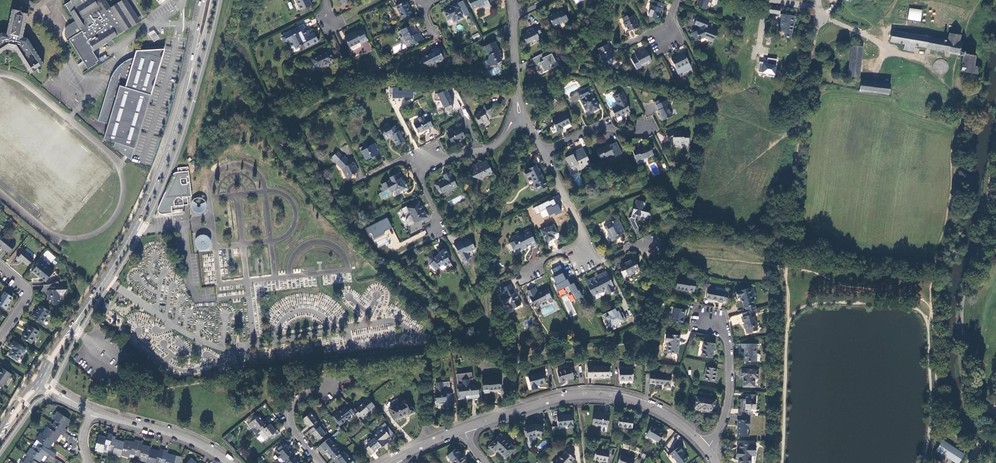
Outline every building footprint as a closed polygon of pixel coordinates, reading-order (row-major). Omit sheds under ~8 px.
[(71,1),(65,5),(75,20),(82,31),(69,39),(81,58),(82,58),(83,60),(83,61),(84,62),(85,63),(87,65),(88,69),(97,64),(96,62),(99,61),(93,51),(125,31),(111,8),(110,8),(105,0),(71,0),(71,1)] [(111,8),(125,31),(140,22),(127,0),(123,0),(111,8)] [(297,2),(298,2),(302,10),(312,5),(309,0),(296,0),(297,2)] [(473,10),(478,7),(478,8),(484,5),(483,3),(487,0),(468,0),(473,10)] [(696,6),(700,7),(700,8),(705,10),(708,3),(710,4),(712,0),(698,0),(696,6)] [(406,1),(396,6),(402,18),(411,14),(407,7),(409,6),(406,1)] [(463,1),(458,3),(458,2),(450,6),(451,8),(444,12),(448,21),(452,19),(454,23),(463,18),(459,10),(461,9),(465,17),(469,15),(463,1)] [(663,4),(652,1),(649,9),(649,11),(648,14),(653,16),(654,19),(658,17),(658,16),(660,15),(659,13),(661,9),(662,9),(663,4)] [(779,15),(780,8),(768,6),(767,13),(779,15)] [(921,21),(922,9),(909,8),(908,20),(921,21)] [(0,34),(0,53),(7,49),(16,51),(30,73),(36,70),(36,69),(44,64),(28,38),(23,37),(28,14),(21,12),(21,11),(12,9),(6,33),(2,33),(0,34)] [(552,13),(547,16),(554,30),(555,30),(554,27),(559,25),(558,24),(562,22),(563,23),(568,21),(562,10),(553,14),(552,13)] [(794,16),(782,15),(779,31),(784,32),(784,37),(791,38),(794,16)] [(629,31),(638,27),(636,22),(635,23),(631,16),(627,18),(627,16),(622,19),(624,23),(623,23),(625,28),(626,27),(629,31)] [(700,30),(699,30),(691,33),(694,40),(699,38),(699,40),(698,40),(699,41),(700,40),(705,37),(708,39),(708,40),(713,42),(717,31),(713,30),(713,31),(706,28),(709,22),(697,18),(694,25),(700,27),(700,26),(702,27),(700,30)] [(68,40),(69,39),(82,31),(75,20),(73,22),(70,24),(68,25),(67,27),(65,30),(64,32),(64,34),(65,36),(65,38),(68,40)] [(306,31),(303,25),(284,34),(287,39),(291,37),(292,40),(297,48),(304,44),(305,47),(318,41),(314,33),(310,35),(308,36),(306,31)] [(411,25),(400,30),(406,41),(410,39),(412,44),(422,39),(419,32),(416,34),(411,25)] [(522,35),(526,43),(534,39),(535,42),(540,41),(537,36),(541,34),(537,26),(526,32),(526,33),(522,35)] [(154,42),(159,38),(154,29),(148,33),(154,42)] [(344,38),(349,47),(360,42),(361,43),(367,40),(362,30),(357,32),(356,32),(344,38)] [(977,75),(976,67),(974,66),(975,56),(964,54),(964,51),(960,51),(961,50),(961,48),(960,47),(961,43),(959,42),(960,36),(949,33),(947,40),(947,39),(943,39),(942,39),(892,31),(890,42),(904,44),(915,46),(926,48),(926,49),(958,55),(959,55),(962,56),(960,71),(977,75)] [(287,39),(284,34),(280,37),(284,44),(292,40),(291,37),(287,39)] [(501,56),(494,42),(484,47),(488,56),(489,55),(490,57),(489,57),(489,59),(486,61),(489,67),(502,61),(500,57),(501,56)] [(608,44),(597,49),(599,54),(598,55),(601,61),(605,59),(606,61),(614,57),(611,51),(610,52),(609,49),(610,49),(608,44)] [(425,58),(422,60),(425,66),(428,65),(429,66),(437,62),(439,63),(443,61),(443,59),(447,57),(441,46),(437,49),(433,51),(433,52),(425,57),(425,58)] [(859,77),(862,47),(852,46),(848,76),(859,77)] [(652,62),(645,49),(638,52),(638,54),(636,55),(635,54),(634,54),(635,57),(631,59),(636,70),(641,68),(640,65),(648,61),(649,63),(652,62)] [(329,51),(312,60),(317,68),(321,66),(322,67),(330,63),(329,62),(333,60),(329,51)] [(540,74),(558,66),(552,53),(543,57),(541,54),(533,58),(540,74)] [(684,54),(671,60),(678,74),(691,68),(684,54)] [(767,58),(767,62),(759,61),(758,72),(775,75),(778,59),(767,58)] [(83,72),(87,69),(82,61),(78,64),(83,72)] [(861,81),(860,91),(888,95),(890,84),(861,81)] [(580,100),(585,111),(589,109),(591,112),(599,109),(591,94),(587,87),(577,92),(581,99),(580,100)] [(409,91),(394,89),(394,96),(409,98),(409,91)] [(455,98),(451,99),(446,90),(438,94),(435,94),(434,101),(440,101),(443,107),(444,106),(448,114),(461,108),(456,98),(455,98)] [(616,118),(629,111),(625,103),(626,100),(622,92),(619,94),(618,93),(616,94),(616,95),(613,96),(618,106),(611,109),(616,118)] [(656,105),(655,106),(658,110),(657,111),(660,117),(659,117),(661,121),(672,116),(667,107),(669,105),(666,100),(664,101),(656,105)] [(491,109),(484,106),(482,110),(477,112),(478,115),(475,116),(479,125),(482,123),(483,124),(488,122),(487,118),(489,117),(491,113),(490,112),(491,109)] [(101,111),(98,120),(106,123),(109,114),(101,111)] [(565,114),(552,121),(557,131),(562,129),(562,127),(570,123),(565,114)] [(428,129),(433,127),(427,116),(423,118),(422,116),(418,118),(419,121),(413,124),(418,133),(421,131),(421,132),(428,129)] [(396,145),(404,141),(399,132),(398,132),(395,126),(390,128),(389,125),(388,125),(384,127),(380,129),(385,139),(391,136),(396,145)] [(464,137),(460,128),(447,134),(452,144),(457,142),(457,141),(464,137)] [(688,144),(688,133),(683,133),(683,131),(672,131),(666,134),(668,137),(672,135),(672,146),(678,145),(678,144),(688,144)] [(604,147),(596,151),(601,160),(605,158),(605,159),(614,155),(615,157),(621,154),(615,142),(609,145),(605,148),(604,147)] [(374,156),(380,153),(375,143),(369,146),(369,147),(361,151),(365,160),(370,157),(371,158),(374,156)] [(639,149),(632,151),(635,159),(639,158),(640,160),(641,160),(646,158),(652,156),(650,151),(651,151),(650,148),(651,147),(650,145),(643,148),(643,147),(639,148),(639,149)] [(570,156),(565,158),(568,164),(571,168),(575,166),(577,171),(588,165),(586,161),(588,160),(582,148),(571,153),(573,156),(571,157),(570,156)] [(343,157),(338,151),(330,159),(335,165),(337,163),(343,169),(342,170),(347,178),(354,175),(353,174),(357,172),(355,167),(355,168),(354,166),(354,165),(351,158),(347,160),(343,157)] [(479,162),(471,166),(474,170),(471,177),(482,180),(485,176),(490,176),(492,172),(486,161),(479,163),(479,162)] [(535,165),(525,171),(528,177),(530,176),(534,184),(536,184),(542,181),(544,180),(540,173),(539,173),(535,165)] [(158,207),(157,209),(158,212),(159,213),(162,214),(166,214),(170,213),(170,215),(185,213),(184,205),(188,205),(188,198),(192,197),(189,175),(188,167),(177,168),(178,172),(177,172),(176,172),(174,173),(174,174),(173,174),(160,203),(158,207)] [(445,180),(435,185),(437,190),(440,188),(443,193),(451,188),(452,190),(457,187),(449,172),(443,175),(445,180)] [(399,173),(389,178),(390,180),(381,185),(382,187),(380,188),(382,192),(388,189),(390,193),(391,193),(399,189),(400,191),(402,190),(405,188),(403,183),(400,177),(401,176),(399,173)] [(392,195),(391,193),(390,193),(388,189),(382,192),(379,193),(382,200),(392,195)] [(533,207),(536,214),(540,213),(543,219),(560,212),(555,198),(533,207)] [(640,217),(647,218),(648,216),(649,214),(648,214),(649,212),(642,210),(644,203),(636,200),(633,210),(632,210),(631,218),(629,218),(634,230),(638,228),(634,221),(636,215),(640,216),(640,217)] [(196,204),(197,204),(192,201),(191,204),(191,207),(192,210),(195,212),(198,213),(201,213),(204,211),(205,208),(206,205),(205,202),(200,204),(201,205),(201,206),(200,206),(200,207),(199,207),(198,208),(198,207),(197,207),(196,206),(196,205),(196,204)] [(407,208),(412,219),(408,221),(410,225),(414,223),(414,224),(426,218),(418,202),(407,208)] [(387,217),(366,227),(369,234),(371,233),(374,238),(385,232),(384,229),(392,226),(387,217)] [(619,235),(624,232),(617,219),(605,225),(607,229),(608,229),(610,233),(607,234),(609,238),(610,238),(612,241),(617,238),(616,236),(619,235)] [(548,226),(542,229),(540,230),(546,242),(554,238),(552,235),(557,233),(553,225),(548,227),(548,226)] [(532,249),(537,246),(530,232),(526,234),(525,233),(521,235),(520,233),(512,238),(513,241),(510,243),(513,250),(519,247),(521,250),(526,247),(525,245),(529,243),(532,249)] [(196,240),(195,243),(196,246),(198,248),(200,250),(203,250),(206,249),(209,247),(210,244),(210,241),(209,238),(206,236),(203,235),(200,235),(197,237),(196,240)] [(4,236),(0,241),(0,247),(3,250),(4,249),(9,253),(15,245),(4,236)] [(460,240),(454,244),(458,252),(459,252),(461,256),(460,256),(462,261),(468,263),(469,258),(467,253),(475,249),(470,238),(465,241),(465,242),(462,244),(460,240)] [(444,266),(445,266),(450,263),(447,258),(448,254),(445,249),(439,251),(441,254),(434,258),(433,255),(428,257),(429,265),(435,271),(437,269),(440,267),(444,265),(444,266)] [(24,250),(18,257),(17,256),(16,258),(16,260),(19,262),(21,262),(22,261),(28,266),(34,259),(24,250)] [(51,263),(56,257),(47,250),(42,255),(51,263)] [(36,262),(38,264),(40,262),(47,267),(48,266),(48,267),(50,265),(40,257),(36,262)] [(633,259),(619,265),(622,271),(620,272),(621,274),(622,274),(624,279),(625,280),(626,279),(629,278),(628,276),(633,273),(633,272),(638,269),(633,259)] [(38,264),(32,272),(38,278),(39,276),(41,278),(46,281),(54,272),(48,267),(48,266),(47,267),(40,262),(38,264)] [(563,266),(548,273),(553,282),(552,283),(555,288),(556,288),(558,287),(559,286),(557,282),(564,278),(564,277),(567,275),(563,266)] [(606,272),(585,282),(592,296),(605,290),(607,294),(614,291),(612,286),(606,272)] [(677,278),(675,289),(688,291),(688,290),(693,291),(695,281),(689,280),(677,278)] [(59,285),(58,282),(48,285),(43,285),(43,287),(40,291),(41,292),(43,290),(56,290),(59,285)] [(67,289),(67,284),(59,285),(56,290),(43,290),(41,292),(47,295),(47,298),(47,300),(49,300),(50,302),(54,304),(57,305),(60,300),(60,295),(63,295),(67,289)] [(518,306),(519,305),(521,305),(512,288),(504,292),(505,293),(503,293),(504,294),(500,296),(505,306),(506,305),(509,306),(510,308),(515,306),(518,306)] [(538,293),(535,288),(527,292),(532,303),(532,306),(532,307),(536,308),(538,308),(539,304),(546,301),(547,303),(548,304),(550,304),(553,303),(550,297),(546,289),(538,293)] [(724,291),(707,288),(706,298),(719,300),(719,301),(723,302),(724,291)] [(745,307),(746,312),(753,310),(755,309),(751,295),(749,289),(749,288),(736,292),(738,298),(740,298),(744,307),(745,307)] [(0,299),(0,305),(6,309),(9,306),(7,304),(12,297),(5,292),(0,299)] [(41,305),(33,317),(42,323),(50,311),(41,305)] [(603,313),(608,327),(626,321),(623,312),(619,313),(617,308),(603,313)] [(682,323),(684,310),(674,308),(672,322),(682,323)] [(754,314),(753,310),(746,312),(742,313),(743,317),(742,317),(747,333),(754,331),(753,326),(756,325),(753,314),(754,314)] [(30,325),(22,338),(31,344),(39,331),(30,325)] [(678,353),(680,335),(666,333),(665,340),(668,340),(667,352),(678,353)] [(26,350),(14,341),(10,347),(6,354),(17,361),(22,354),(23,355),(26,350)] [(714,344),(704,342),(701,356),(711,358),(714,344)] [(756,354),(756,344),(742,344),(741,349),(745,349),(745,362),(756,362),(756,354)] [(610,366),(587,366),(588,377),(610,377),(610,366)] [(571,367),(557,371),(560,381),(573,377),(571,367)] [(716,369),(706,367),(703,380),(714,382),(716,369)] [(2,368),(0,370),(0,385),(3,387),(11,374),(2,368)] [(632,368),(618,368),(619,380),(633,380),(632,368)] [(758,369),(744,369),(744,370),(741,370),(741,377),(744,377),(744,387),(754,387),(755,379),(758,379),(758,369)] [(471,372),(456,374),(459,399),(471,398),(470,395),(475,395),(474,390),(478,389),(477,384),(470,385),(469,379),(472,378),(471,372)] [(542,372),(528,376),(532,389),(537,388),(537,385),(545,383),(542,372)] [(671,376),(649,373),(649,383),(664,384),(664,387),(669,387),(670,385),(671,376)] [(482,379),(483,390),(488,390),(489,390),(500,389),(499,377),(495,378),(489,379),(489,378),(488,378),(482,379)] [(442,381),(435,382),(436,390),(437,390),(437,393),(435,393),(436,397),(435,397),(435,403),(441,402),(442,407),(443,408),(446,408),(447,406),(446,405),(450,405),(450,399),(451,399),(450,388),(449,388),(448,381),(442,382),(442,381)] [(471,398),(479,397),(478,389),(474,390),(475,395),(470,395),(471,398)] [(738,409),(738,415),(739,415),(748,416),(748,412),(750,412),(750,409),(754,410),(755,404),(754,404),(755,395),(745,394),(745,399),(741,399),(740,409),(738,409)] [(354,407),(351,410),(353,412),(358,417),(360,415),(361,416),(374,406),(367,397),(362,401),(362,403),(355,408),(354,407)] [(714,400),(696,397),(695,407),(699,408),(708,410),(708,409),(713,410),(714,400)] [(390,408),(395,420),(408,414),(414,411),(408,399),(402,401),(402,402),(390,408)] [(344,420),(353,412),(351,410),(347,405),(338,412),(337,411),(333,414),(333,416),(339,424),(341,424),(345,421),(344,420)] [(56,421),(54,425),(65,433),(67,430),(64,428),(69,420),(58,412),(53,419),(56,421)] [(302,419),(310,429),(318,423),(310,413),(302,419)] [(609,415),(594,413),(592,424),(601,425),(607,426),(609,415)] [(572,415),(556,417),(557,427),(567,425),(567,427),(573,426),(572,415)] [(747,420),(748,416),(739,415),(738,420),(737,420),(737,436),(746,436),(747,427),(749,427),(750,420),(747,420)] [(258,429),(260,431),(268,425),(265,422),(264,423),(258,416),(248,424),(252,429),(254,427),(256,429),(258,429)] [(333,416),(332,417),(339,426),(341,424),(339,424),(333,416)] [(633,418),(619,416),(617,427),(632,429),(633,418)] [(320,426),(318,422),(318,423),(310,429),(307,431),(310,435),(312,434),(317,440),(326,433),(324,430),(322,431),(319,427),(320,426)] [(275,430),(270,423),(268,425),(260,431),(258,432),(265,440),(270,436),(272,438),(279,433),(276,429),(275,430)] [(534,424),(525,427),(527,436),(535,434),(535,436),(540,437),(542,426),(534,424)] [(48,427),(43,435),(53,441),(54,442),(60,434),(63,436),(65,433),(54,425),(51,429),(48,427)] [(663,433),(651,426),(646,435),(658,442),(663,433)] [(383,428),(373,436),(379,444),(389,436),(383,428)] [(104,448),(108,449),(112,436),(112,434),(109,433),(108,439),(106,438),(98,436),(95,449),(103,452),(104,448)] [(48,449),(53,441),(43,435),(42,434),(37,440),(40,442),(37,447),(49,454),(54,458),(56,455),(48,449)] [(514,448),(500,434),(488,447),(493,452),(496,449),(505,457),(514,448)] [(112,454),(121,456),(121,454),(124,443),(115,441),(116,437),(112,436),(108,449),(113,450),(112,454)] [(374,451),(380,446),(379,444),(373,436),(369,438),(371,440),(366,444),(368,446),(366,448),(371,455),(375,452),(374,451)] [(130,453),(135,454),(138,441),(135,440),(134,444),(124,442),(124,443),(121,454),(129,457),(130,453)] [(942,440),(935,451),(957,462),(959,462),(964,454),(942,440)] [(139,459),(147,461),(150,450),(150,448),(141,446),(142,442),(138,441),(135,454),(140,456),(139,459)] [(280,458),(283,461),(284,461),(291,454),(295,452),(291,447),(290,448),(288,449),(286,447),(287,446),(285,443),(275,451),(277,453),(275,455),(278,458),(280,459),(280,458)] [(326,452),(332,459),(335,457),(340,453),(334,446),(333,447),(331,444),(323,450),(325,453),(326,452)] [(738,444),(738,449),(737,449),(737,458),(738,458),(738,462),(750,462),(750,456),(754,456),(755,444),(738,444)] [(49,454),(37,447),(34,451),(31,449),(27,456),(28,457),(38,462),(41,460),(44,455),(47,457),(49,454)] [(678,462),(682,462),(687,459),(682,451),(683,451),(679,447),(671,453),(678,462)] [(609,451),(595,448),(593,459),(606,462),(609,451)] [(160,449),(159,452),(150,450),(147,461),(146,462),(147,462),(160,462),(163,450),(164,450),(160,449)] [(465,458),(461,454),(460,454),(455,449),(447,456),(453,462),(459,462),(465,458)] [(164,450),(163,450),(160,462),(161,462),(174,462),(175,457),(166,454),(167,451),(164,450)] [(343,451),(340,453),(335,457),(340,462),(348,462),(351,461),(343,451)] [(573,458),(565,451),(554,462),(569,462),(573,458)] [(291,454),(284,461),(286,462),(298,462),(291,454)] [(620,454),(617,462),(633,462),(634,460),(620,454)]
